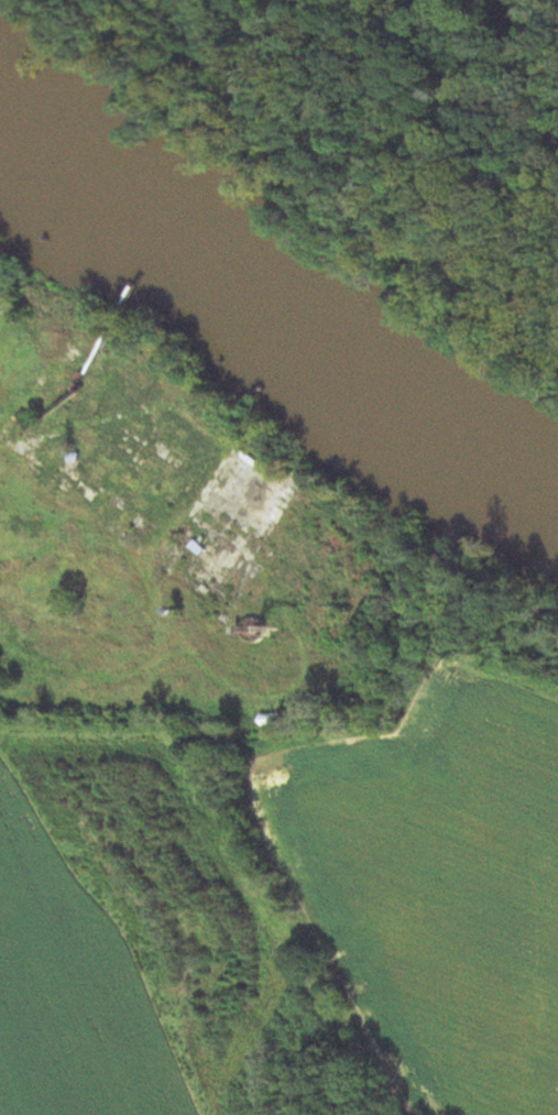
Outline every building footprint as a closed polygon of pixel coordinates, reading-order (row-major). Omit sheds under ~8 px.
[(74,478),(85,478),(85,465),(74,465),(74,478)] [(195,547),(203,555),(208,550),(199,542),(195,547)]
